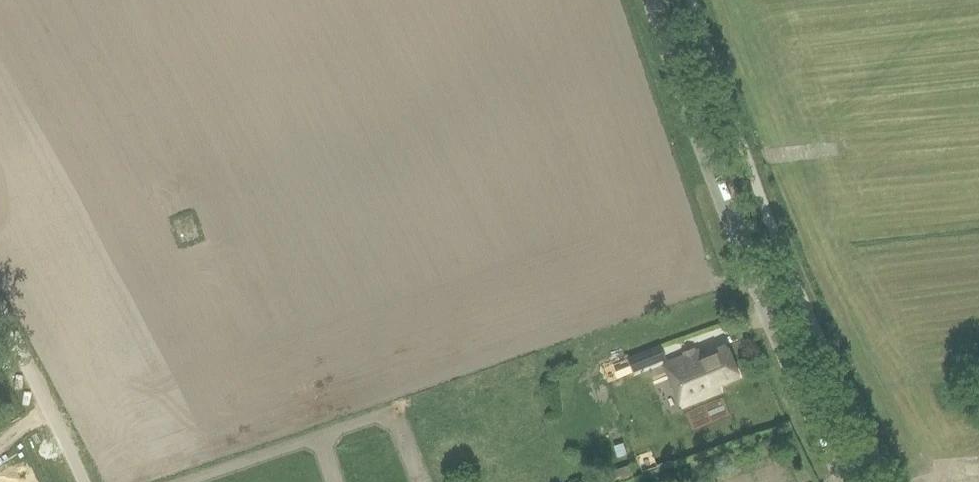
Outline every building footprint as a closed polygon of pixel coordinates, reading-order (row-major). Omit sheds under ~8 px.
[(717,381),(737,374),(725,343),(700,352),(699,348),(664,362),(681,404),(720,388),(717,381)] [(646,351),(651,365),(667,359),(661,345),(646,351)]
